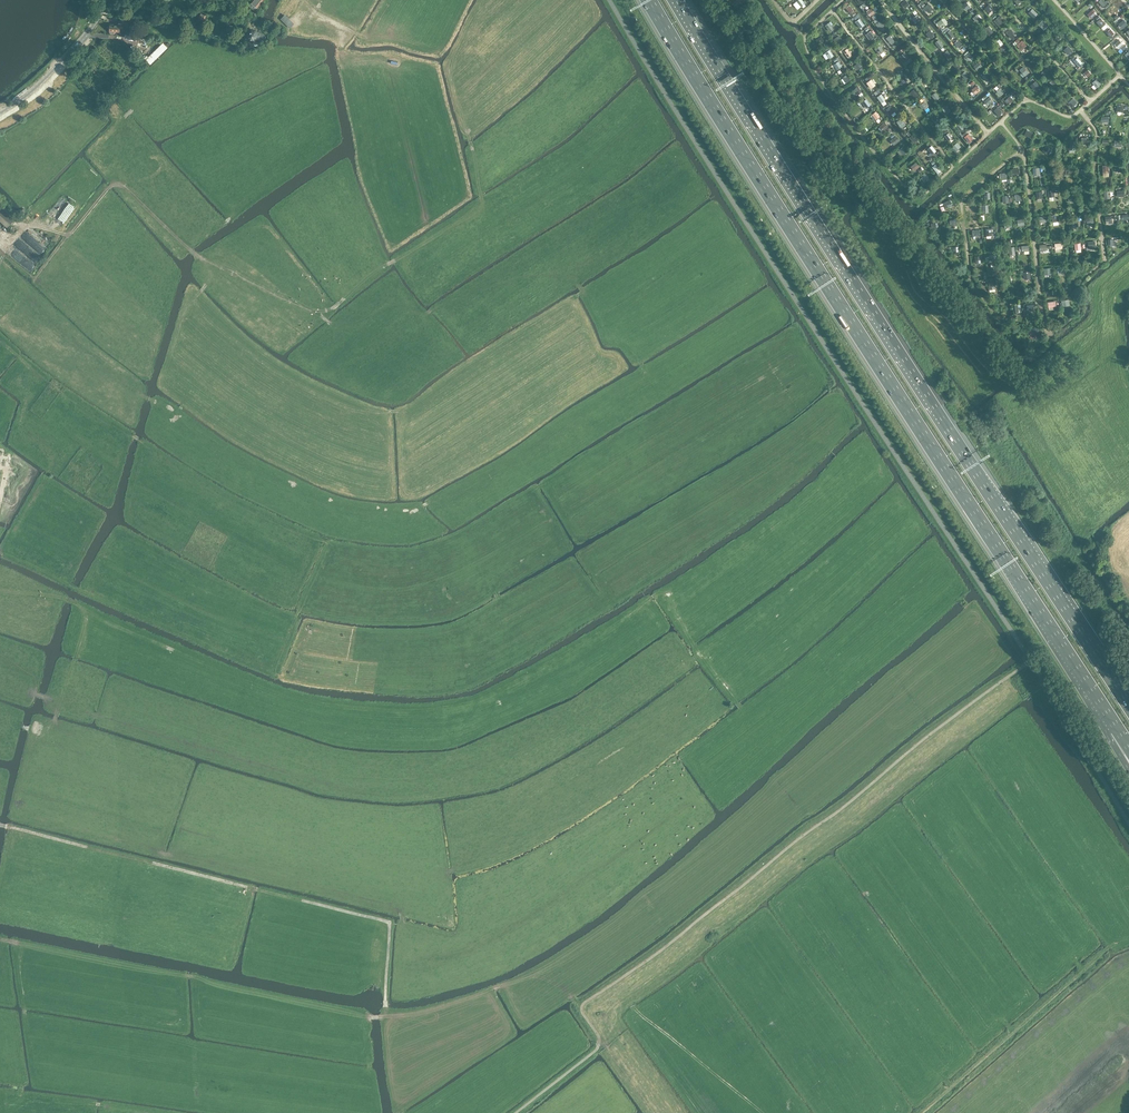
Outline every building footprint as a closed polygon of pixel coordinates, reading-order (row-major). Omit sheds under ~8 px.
[(906,0),(905,0),(901,3),(905,9),(910,5),(906,0)] [(968,8),(969,9),(971,7),(966,1),(962,4),(966,10),(968,8)] [(933,9),(929,3),(924,7),(928,13),(933,9)] [(984,8),(989,13),(993,9),(989,4),(984,8)] [(845,7),(850,13),(854,11),(849,5),(845,7)] [(876,14),(875,13),(871,8),(866,11),(870,16),(873,14),(874,15),(876,14)] [(1028,13),(1034,18),(1038,14),(1032,8),(1028,13)] [(1108,12),(1112,18),(1116,14),(1112,9),(1108,12)] [(1088,15),(1091,19),(1097,14),(1093,10),(1088,15)] [(917,14),(913,17),(911,18),(916,23),(921,19),(917,14)] [(981,19),(977,14),(972,18),(977,23),(981,19)] [(1003,22),(1000,19),(1002,17),(1000,15),(994,20),(999,25),(1003,22)] [(864,24),(860,18),(855,22),(860,27),(864,24)] [(1106,24),(1105,23),(1106,23),(1102,18),(1101,18),(1097,22),(1102,27),(1106,24)] [(942,19),(937,22),(941,28),(946,24),(942,19)] [(1049,24),(1043,19),(1038,24),(1044,30),(1049,24)] [(880,20),(875,24),(880,29),(885,25),(880,20)] [(1123,20),(1118,24),(1122,29),(1127,25),(1123,20)] [(825,25),(829,31),(833,28),(829,22),(825,25)] [(984,29),(989,35),(993,31),(988,25),(984,29)] [(127,29),(125,38),(132,39),(136,40),(138,32),(127,29)] [(1006,32),(1011,39),(1015,36),(1012,32),(1013,32),(1010,29),(1006,32)] [(260,33),(257,32),(257,31),(256,31),(252,30),(248,33),(248,36),(251,40),(254,40),(254,42),(254,43),(259,43),(265,44),(266,34),(260,33)] [(934,35),(930,30),(926,33),(930,39),(934,35)] [(954,36),(950,30),(945,34),(949,40),(954,36)] [(866,34),(870,40),(874,37),(870,31),(866,34)] [(1062,39),(1057,34),(1055,35),(1057,37),(1053,40),(1057,44),(1062,39)] [(843,41),(839,35),(833,39),(837,45),(843,41)] [(886,38),(891,44),(895,41),(890,35),(886,38)] [(825,41),(821,36),(816,39),(817,42),(817,43),(818,45),(819,45),(825,41)] [(995,42),(1000,47),(1004,44),(999,38),(995,42)] [(935,42),(940,49),(943,46),(938,39),(935,42)] [(163,41),(146,58),(150,63),(167,46),(163,41)] [(1025,47),(1022,44),(1020,41),(1016,45),(1021,50),(1025,47)] [(885,50),(880,45),(875,49),(879,55),(885,50)] [(1063,50),(1067,54),(1068,54),(1069,55),(1073,51),(1068,46),(1063,50)] [(847,48),(843,51),(848,57),(852,54),(847,48)] [(833,54),(830,49),(825,52),(829,57),(833,54)] [(943,53),(948,59),(952,56),(947,50),(943,53)] [(900,55),(904,61),(908,58),(904,52),(900,55)] [(973,56),(968,52),(964,56),(968,60),(973,56)] [(1076,54),(1072,58),(1077,63),(1081,59),(1076,54)] [(1030,61),(1035,66),(1039,62),(1035,57),(1030,61)] [(838,61),(833,64),(837,70),(842,66),(838,61)] [(952,64),(956,69),(960,66),(956,61),(952,64)] [(982,66),(978,61),(973,66),(977,70),(982,66)] [(862,67),(858,62),(854,66),(858,71),(862,67)] [(910,68),(915,74),(919,71),(914,65),(910,68)] [(1019,70),(1025,76),(1029,72),(1023,66),(1019,70)] [(1046,69),(1042,73),(1046,77),(1050,73),(1046,69)] [(1088,69),(1083,73),(1087,78),(1092,74),(1088,69)] [(961,74),(965,80),(969,76),(965,71),(961,74)] [(989,74),(987,71),(981,76),(986,82),(990,78),(988,75),(989,74)] [(851,80),(847,74),(842,77),(846,83),(851,80)] [(871,79),(866,83),(871,89),(876,85),(871,79)] [(920,81),(925,88),(929,85),(924,79),(920,81)] [(1049,82),(1054,87),(1058,84),(1056,82),(1056,80),(1054,80),(1053,79),(1049,82)] [(1092,83),(1097,88),(1102,85),(1097,79),(1092,83)] [(1031,85),(1036,90),(1040,86),(1035,81),(1031,85)] [(980,90),(976,85),(971,89),(975,94),(980,90)] [(853,89),(858,95),(862,92),(857,86),(853,89)] [(919,94),(915,88),(909,93),(911,95),(912,94),(915,97),(919,94)] [(1059,93),(1064,99),(1067,95),(1063,90),(1059,93)] [(931,95),(936,100),(939,98),(935,92),(931,95)] [(1009,96),(1004,100),(1008,104),(1013,100),(1009,96)] [(992,101),(989,97),(984,101),(987,105),(992,101)] [(1077,102),(1073,98),(1067,102),(1071,107),(1077,102)] [(866,99),(862,102),(866,107),(870,104),(866,99)] [(928,107),(924,101),(919,105),(922,109),(923,108),(925,110),(928,107)] [(895,111),(890,105),(886,109),(890,115),(895,111)] [(950,111),(945,105),(941,108),(946,114),(950,111)] [(1002,113),(997,107),(993,110),(998,116),(1002,113)] [(872,114),(876,119),(880,116),(876,111),(872,114)] [(931,118),(935,124),(940,121),(935,115),(931,118)] [(906,124),(901,118),(896,122),(899,125),(901,128),(906,124)] [(889,127),(885,121),(879,126),(883,131),(889,127)] [(1024,135),(1030,138),(1033,132),(1026,129),(1024,135)] [(952,137),(948,132),(944,136),(948,141),(952,137)] [(964,137),(968,143),(973,139),(968,133),(964,137)] [(918,140),(914,134),(909,137),(913,143),(918,140)] [(896,136),(890,140),(894,145),(899,141),(896,136)] [(957,142),(952,147),(956,151),(961,147),(957,142)] [(932,145),(927,149),(929,151),(930,150),(933,154),(936,151),(932,145)] [(1043,150),(1048,155),(1053,149),(1047,145),(1043,150)] [(908,151),(904,146),(899,149),(903,155),(908,151)] [(916,162),(910,166),(914,171),(920,167),(916,162)] [(932,166),(937,173),(941,171),(935,164),(932,166)] [(1065,175),(1067,175),(1066,177),(1073,178),(1074,169),(1066,168),(1065,175)] [(929,179),(925,174),(925,173),(923,174),(924,175),(921,178),(925,183),(929,179)] [(66,212),(69,214),(75,206),(71,204),(66,212)] [(7,227),(7,228),(13,220),(0,208),(0,221),(7,227)] [(1032,335),(1039,333),(1037,327),(1030,329),(1032,335)]
